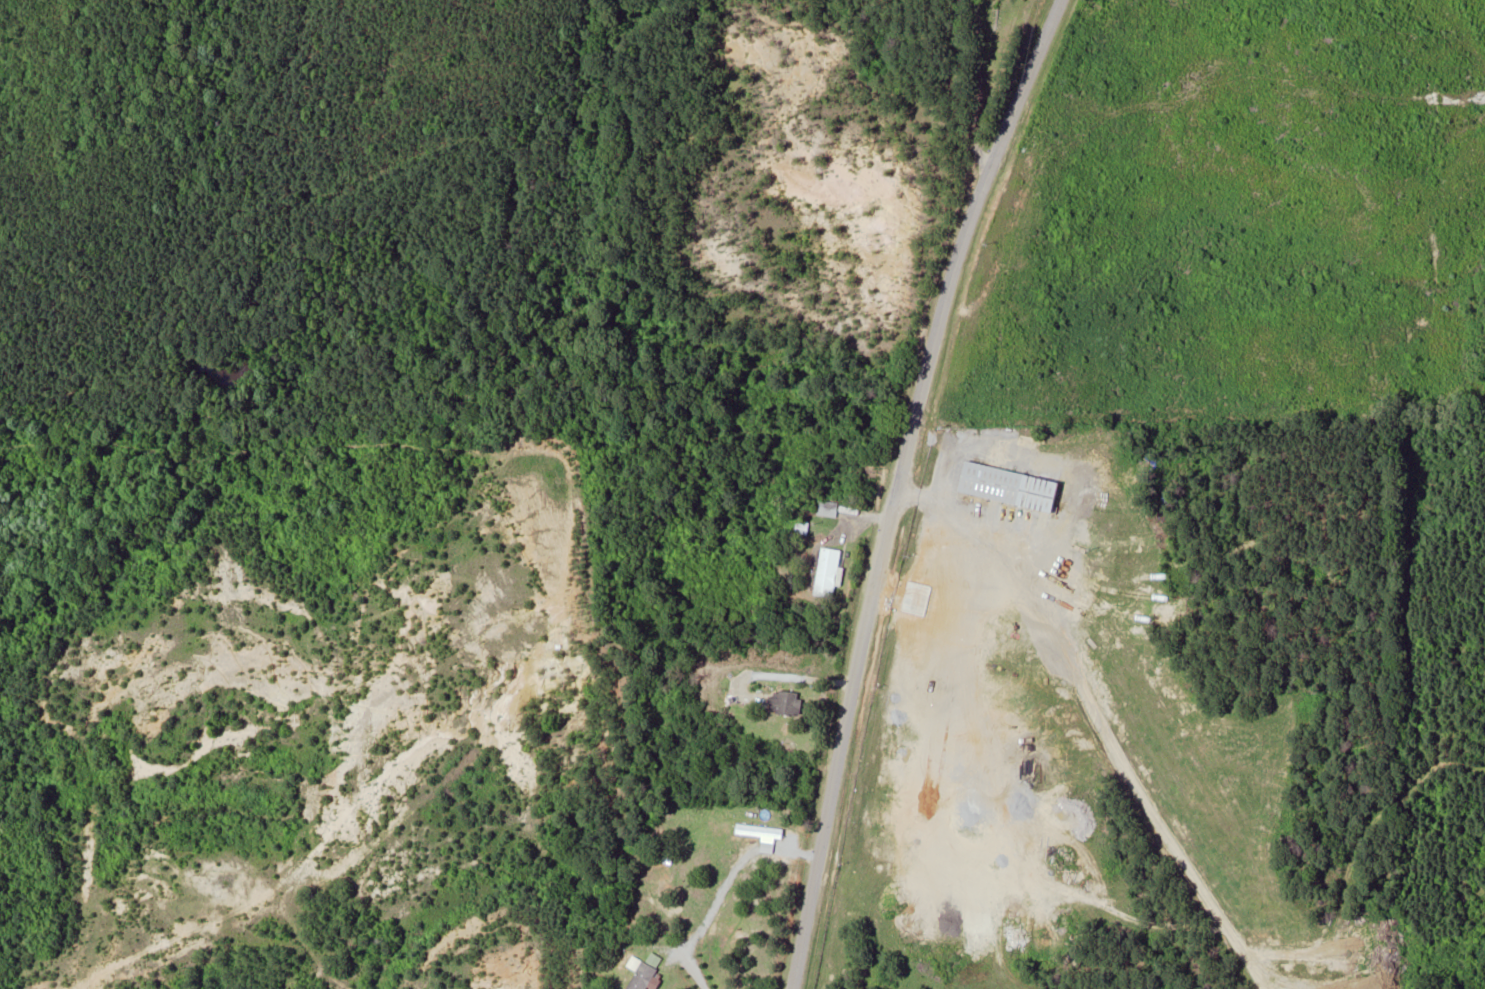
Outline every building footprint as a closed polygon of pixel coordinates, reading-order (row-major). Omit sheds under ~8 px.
[(960,493),(1056,513),(1063,482),(967,462),(960,493)] [(839,504),(820,501),(818,516),(837,518),(839,504)] [(836,598),(842,550),(822,548),(817,596),(836,598)] [(802,691),(772,691),(772,713),(802,713),(802,691)] [(666,960),(651,951),(628,988),(648,988),(666,960)]
